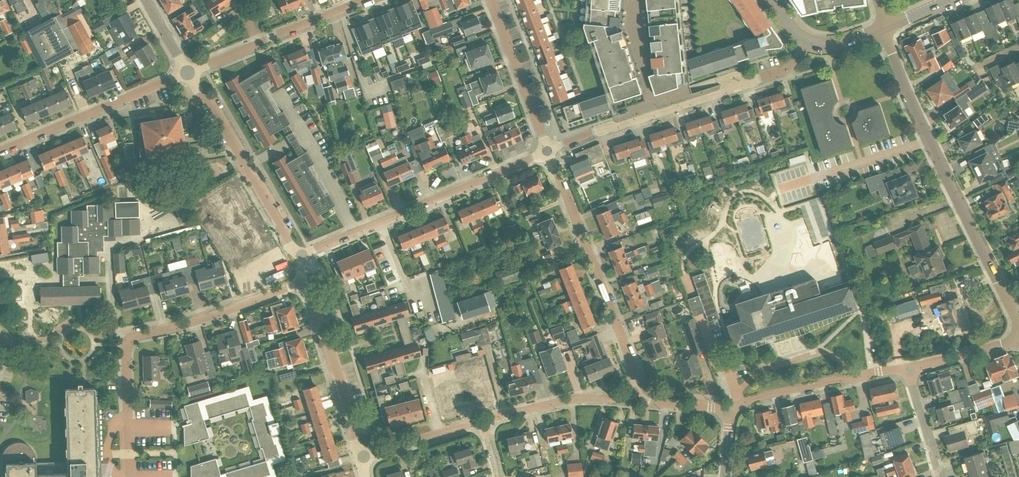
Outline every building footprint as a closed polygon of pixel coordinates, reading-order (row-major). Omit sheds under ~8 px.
[(5,35),(12,32),(3,12),(8,9),(4,0),(0,0),(0,24),(5,35)] [(9,5),(13,3),(18,13),(27,9),(23,0),(6,0),(9,5)] [(24,37),(32,52),(41,69),(46,66),(78,50),(80,56),(98,46),(83,18),(82,18),(80,13),(64,22),(60,15),(52,0),(38,0),(38,2),(37,8),(45,22),(22,33),(24,37)] [(162,1),(168,12),(181,5),(178,0),(163,0),(162,1)] [(222,9),(217,0),(209,0),(205,3),(213,15),(222,9)] [(232,3),(230,0),(217,0),(222,9),(232,3)] [(294,8),(291,0),(277,0),(282,13),(294,8)] [(431,7),(428,0),(419,0),(423,10),(431,7)] [(455,9),(469,4),(468,3),(470,1),(469,0),(449,0),(439,4),(442,10),(443,9),(447,12),(455,9)] [(535,5),(541,2),(541,0),(536,0),(533,1),(533,0),(517,0),(521,10),(535,5)] [(642,92),(636,75),(634,75),(632,69),(635,68),(620,25),(620,13),(621,0),(588,0),(586,28),(606,93),(609,103),(615,101),(642,92)] [(655,94),(686,83),(686,77),(685,62),(679,0),(647,0),(655,73),(648,75),(655,94)] [(760,38),(693,60),(689,61),(694,76),(746,59),(766,52),(765,49),(780,48),(781,48),(781,47),(782,47),(782,46),(783,46),(783,45),(783,44),(783,43),(761,12),(753,0),(734,0),(760,38)] [(803,14),(819,10),(836,6),(843,5),(863,0),(793,0),(803,14)] [(1005,19),(1006,21),(1016,17),(1018,24),(1018,2),(1013,5),(1011,0),(1004,0),(998,3),(1006,19),(1005,19)] [(422,27),(412,1),(409,2),(408,2),(406,2),(406,1),(400,4),(411,31),(422,27)] [(1005,19),(1006,19),(998,3),(986,8),(987,9),(981,11),(994,40),(1000,38),(994,24),(1005,19)] [(411,31),(400,4),(395,6),(395,7),(393,8),(391,9),(402,37),(401,35),(411,31)] [(60,15),(64,22),(80,13),(82,12),(79,5),(60,15)] [(528,28),(542,23),(553,19),(551,13),(546,14),(547,17),(540,20),(535,5),(521,10),(528,28)] [(264,19),(272,16),(268,7),(261,10),(264,19)] [(424,12),(430,29),(443,24),(436,7),(424,12)] [(191,22),(189,18),(196,14),(192,8),(185,12),(186,12),(172,20),(178,29),(191,22)] [(402,37),(391,9),(387,11),(388,12),(387,12),(386,11),(381,14),(392,41),(402,37)] [(989,43),(994,40),(981,11),(976,14),(975,13),(963,18),(971,34),(983,29),(989,43)] [(109,23),(112,28),(115,26),(125,43),(137,36),(129,23),(131,22),(127,13),(109,23)] [(392,41),(381,14),(375,16),(375,17),(373,18),(374,18),(371,19),(382,47),(382,45),(392,41)] [(429,29),(433,39),(454,31),(454,29),(462,26),(466,35),(480,29),(475,17),(462,22),(460,17),(450,21),(443,24),(430,29),(429,29)] [(959,40),(971,34),(963,18),(952,23),(956,32),(950,35),(960,58),(966,55),(959,40)] [(382,47),(371,19),(368,21),(368,22),(367,22),(367,21),(361,24),(372,51),(382,47)] [(95,33),(99,31),(106,27),(102,20),(91,26),(95,33)] [(191,22),(178,29),(184,40),(197,32),(204,28),(201,22),(193,26),(191,22)] [(535,47),(549,42),(560,38),(558,32),(553,33),(554,35),(547,38),(542,23),(528,28),(535,47)] [(372,51),(361,24),(355,26),(356,27),(354,28),(351,30),(361,55),(372,51)] [(938,49),(951,39),(946,28),(932,35),(938,49)] [(454,46),(464,42),(461,35),(451,38),(454,46)] [(933,52),(935,50),(934,46),(925,50),(920,40),(905,46),(912,61),(927,54),(933,52)] [(339,78),(342,91),(348,89),(344,77),(349,75),(346,64),(343,65),(342,59),(346,58),(341,42),(329,46),(339,78)] [(474,55),(488,50),(485,42),(467,49),(464,42),(454,46),(458,58),(473,53),(474,55)] [(554,61),(563,58),(561,54),(554,57),(549,42),(535,47),(542,65),(554,61)] [(145,46),(144,43),(127,53),(132,61),(139,57),(145,67),(147,66),(148,66),(151,65),(151,63),(157,60),(148,45),(145,46)] [(1000,51),(1006,48),(1003,43),(998,45),(1000,51)] [(107,57),(120,50),(118,46),(105,53),(107,57)] [(342,91),(339,78),(329,46),(317,49),(322,65),(330,63),(331,69),(326,70),(329,81),(334,80),(338,92),(342,91)] [(309,59),(304,48),(288,55),(287,54),(282,55),(285,62),(289,61),(292,68),(298,66),(297,64),(309,59)] [(107,57),(109,60),(111,63),(112,64),(122,58),(119,52),(120,51),(120,50),(107,57)] [(473,53),(458,58),(460,62),(467,59),(471,69),(492,61),(488,50),(474,55),(473,53)] [(927,54),(912,61),(917,71),(926,67),(929,73),(940,68),(933,52),(927,54)] [(107,57),(105,53),(99,56),(105,66),(111,63),(109,60),(107,57)] [(944,72),(954,65),(947,55),(939,61),(944,72)] [(327,193),(328,195),(317,201),(314,196),(323,191),(310,170),(302,175),(299,170),(307,165),(315,161),(308,150),(304,152),(296,138),(292,131),(288,124),(290,123),(284,112),(278,115),(270,120),(267,115),(275,110),(263,90),(255,95),(252,90),(267,80),(271,88),(283,83),(279,73),(282,72),(276,61),(274,62),(273,60),(261,66),(262,69),(241,81),(238,76),(226,83),(232,93),(231,95),(236,103),(241,100),(243,105),(238,108),(243,116),(248,113),(251,118),(246,120),(251,129),(256,126),(258,130),(253,133),(258,142),(260,141),(264,147),(275,140),(272,134),(281,128),(285,135),(289,142),(298,156),(288,162),(285,156),(273,163),(276,169),(275,170),(280,178),(284,175),(287,180),(282,183),(287,191),(292,188),(295,193),(290,196),(295,204),(300,201),(302,206),(297,208),(302,217),(304,216),(310,226),(322,219),(319,214),(335,205),(328,193),(327,193)] [(560,76),(554,61),(542,65),(540,66),(547,85),(561,80),(568,77),(567,73),(560,76)] [(444,83),(441,66),(436,67),(435,62),(428,63),(432,86),(444,83)] [(1015,64),(1014,62),(1003,67),(1006,73),(994,79),(998,87),(1002,85),(1005,92),(1013,88),(1011,85),(1018,81),(1018,83),(1018,72),(1015,64)] [(46,66),(41,69),(40,69),(44,80),(51,77),(46,66)] [(315,85),(322,83),(317,67),(310,69),(315,85)] [(102,92),(96,76),(88,79),(83,69),(74,72),(82,90),(86,89),(89,97),(102,92)] [(467,92),(499,79),(496,70),(478,77),(479,79),(469,83),(464,85),(467,92)] [(96,76),(102,92),(115,86),(108,71),(96,76)] [(952,93),(946,86),(954,80),(948,71),(938,78),(941,82),(928,90),(938,105),(953,95),(956,100),(966,93),(971,89),(967,83),(952,93)] [(44,80),(45,83),(48,90),(55,88),(52,81),(51,77),(44,80)] [(499,79),(467,92),(473,105),(478,103),(475,96),(484,93),(485,95),(503,88),(499,79)] [(823,155),(852,146),(846,125),(841,124),(837,122),(834,119),(832,111),(833,107),(835,103),(838,100),(831,79),(802,89),(823,155)] [(300,92),(307,88),(303,80),(295,84),(300,92)] [(567,95),(561,80),(547,85),(555,104),(575,96),(574,92),(567,95)] [(20,85),(23,92),(30,90),(27,82),(20,85)] [(988,90),(983,82),(965,94),(970,101),(988,90)] [(398,90),(399,97),(410,95),(408,88),(398,90)] [(33,97),(30,90),(23,92),(26,100),(33,97)] [(54,95),(60,109),(71,104),(65,90),(54,95)] [(471,105),(465,90),(458,93),(464,108),(471,105)] [(569,124),(612,110),(609,103),(606,93),(563,107),(569,124)] [(782,93),(770,97),(774,109),(780,106),(782,111),(792,108),(788,96),(784,98),(782,93)] [(49,114),(60,109),(54,95),(43,100),(49,114)] [(767,111),(774,109),(770,97),(757,101),(759,106),(755,107),(758,117),(764,115),(765,118),(769,117),(767,111)] [(38,119),(49,114),(43,100),(32,105),(38,119)] [(970,106),(966,101),(959,105),(945,114),(948,119),(946,120),(947,122),(946,123),(948,126),(950,126),(951,128),(966,117),(969,116),(965,109),(970,106)] [(499,122),(513,116),(508,103),(494,109),(495,112),(483,116),(486,125),(487,125),(488,127),(493,126),(492,123),(498,120),(499,122)] [(746,104),(734,108),(738,120),(744,118),(745,122),(756,119),(752,108),(748,109),(746,104)] [(860,143),(889,134),(880,104),(859,111),(858,116),(856,119),(853,123),(860,143)] [(26,123),(38,119),(32,105),(20,109),(26,123)] [(738,120),(734,108),(722,112),(723,117),(719,119),(723,130),(733,127),(731,122),(738,120)] [(392,111),(383,113),(385,123),(394,121),(392,111)] [(978,128),(989,119),(984,112),(972,121),(978,128)] [(17,127),(10,113),(0,117),(0,120),(5,132),(17,127)] [(446,138),(453,135),(444,115),(437,118),(446,138)] [(711,116),(698,120),(702,132),(708,129),(710,134),(720,131),(716,120),(712,121),(711,116)] [(185,156),(184,148),(179,117),(141,123),(147,154),(157,152),(158,157),(160,157),(160,160),(173,158),(173,157),(185,156)] [(376,119),(378,126),(384,124),(383,117),(376,119)] [(446,146),(449,145),(437,117),(432,119),(433,121),(435,126),(436,128),(435,128),(441,143),(444,142),(446,146)] [(702,132),(698,120),(686,124),(688,129),(684,130),(687,141),(697,138),(696,134),(702,132)] [(515,128),(512,121),(484,132),(487,140),(491,151),(497,148),(498,150),(522,140),(517,127),(515,128)] [(114,137),(109,126),(96,132),(100,142),(94,144),(99,158),(100,158),(111,184),(118,182),(115,177),(116,177),(107,155),(105,150),(108,148),(106,144),(116,139),(115,137),(114,137)] [(425,170),(437,165),(426,141),(425,138),(421,126),(407,132),(412,144),(410,145),(415,160),(419,158),(425,170)] [(675,127),(663,131),(667,143),(673,141),(674,145),(684,142),(680,131),(677,132),(675,127)] [(667,143),(663,131),(650,135),(652,140),(648,142),(651,153),(661,150),(660,145),(667,143)] [(718,142),(725,140),(722,131),(715,134),(718,142)] [(965,151),(981,143),(975,131),(959,139),(961,144),(960,145),(963,151),(964,150),(965,151)] [(465,135),(475,159),(487,154),(482,141),(481,142),(479,137),(473,140),(470,133),(465,135)] [(475,159),(465,135),(459,138),(462,145),(461,145),(463,150),(457,152),(463,164),(475,159)] [(426,141),(437,165),(449,159),(444,147),(438,150),(436,145),(435,146),(431,136),(425,138),(426,141)] [(71,142),(77,156),(89,151),(88,149),(83,137),(71,142)] [(639,139),(627,143),(631,155),(637,153),(639,160),(650,157),(645,143),(641,144),(639,139)] [(372,162),(384,158),(377,141),(365,145),(372,162)] [(60,146),(66,160),(77,156),(71,142),(60,146)] [(126,158),(135,157),(133,142),(124,143),(126,158)] [(386,146),(390,155),(401,180),(414,174),(409,162),(408,162),(406,156),(398,159),(395,152),(398,151),(394,142),(386,146)] [(597,156),(604,154),(600,143),(579,151),(582,159),(576,161),(571,163),(578,179),(579,178),(581,183),(595,177),(593,173),(594,172),(592,167),(588,156),(596,153),(597,156)] [(624,157),(631,155),(627,143),(614,147),(616,152),(612,154),(616,165),(620,163),(626,162),(624,157)] [(974,172),(1002,158),(994,143),(991,144),(975,152),(978,158),(970,161),(972,167),(971,167),(974,172)] [(60,146),(49,151),(55,165),(66,160),(60,146)] [(55,165),(49,151),(38,156),(40,161),(44,169),(44,170),(50,167),(52,174),(55,173),(58,180),(61,179),(60,177),(64,176),(61,169),(58,171),(55,165)] [(804,154),(789,159),(791,164),(806,160),(804,154)] [(389,185),(401,180),(390,155),(385,157),(386,159),(380,161),(383,168),(384,168),(385,172),(384,173),(389,185)] [(753,157),(736,161),(738,170),(755,167),(753,157)] [(1002,158),(974,172),(977,178),(978,177),(980,182),(988,178),(991,184),(1007,176),(1002,158)] [(22,179),(34,174),(28,159),(16,164),(22,179)] [(83,169),(86,167),(83,160),(83,159),(80,161),(76,162),(79,169),(82,168),(83,169)] [(347,186),(349,185),(356,182),(348,161),(339,164),(347,186)] [(707,182),(717,179),(716,175),(714,176),(713,173),(714,173),(711,163),(703,166),(705,173),(707,182)] [(11,183),(22,179),(16,164),(5,169),(11,183)] [(828,229),(810,166),(778,175),(775,166),(747,174),(751,191),(781,183),(795,233),(817,227),(820,236),(829,234),(828,229)] [(82,177),(89,174),(86,167),(83,169),(82,168),(79,169),(82,177)] [(11,183),(5,169),(0,171),(0,187),(0,188),(11,183)] [(913,182),(910,176),(909,176),(909,175),(893,181),(889,172),(866,179),(871,192),(889,185),(896,204),(917,195),(912,183),(913,182)] [(827,174),(832,189),(836,188),(831,173),(827,174)] [(527,195),(542,188),(536,175),(521,182),(522,183),(514,186),(517,194),(525,190),(527,195)] [(61,179),(58,180),(60,186),(67,184),(64,176),(60,177),(61,179)] [(383,197),(379,187),(376,181),(358,188),(361,195),(359,196),(364,206),(364,205),(366,208),(372,206),(370,203),(376,200),(383,197)] [(1014,199),(1006,182),(997,183),(995,184),(992,185),(996,195),(984,201),(989,211),(987,213),(990,218),(993,219),(1002,214),(1004,215),(1008,213),(1008,211),(1010,211),(1006,203),(1014,199)] [(22,185),(24,192),(28,191),(28,192),(32,191),(28,183),(22,185)] [(231,189),(211,201),(218,213),(238,201),(231,189)] [(28,191),(24,192),(28,200),(35,198),(32,191),(28,192),(28,191)] [(6,202),(6,200),(9,199),(6,192),(0,194),(0,197),(2,201),(3,203),(6,202)] [(208,200),(205,194),(194,200),(200,211),(212,203),(210,199),(208,200)] [(417,204),(428,200),(426,196),(416,199),(417,204)] [(481,202),(486,214),(498,209),(503,207),(500,200),(495,202),(493,197),(481,202)] [(513,212),(520,209),(514,197),(511,198),(508,199),(513,212)] [(674,198),(658,203),(659,209),(676,204),(674,198)] [(3,203),(6,210),(13,207),(9,199),(6,200),(6,202),(3,203)] [(225,224),(244,213),(238,201),(218,213),(225,224)] [(698,228),(709,224),(701,201),(689,205),(698,228)] [(139,217),(139,202),(115,202),(115,205),(113,205),(113,204),(97,204),(97,205),(87,205),(87,210),(71,210),(72,226),(61,226),(62,242),(57,242),(57,257),(57,274),(68,273),(68,280),(63,280),(63,288),(41,288),(41,305),(99,303),(99,286),(79,287),(79,276),(84,276),(84,273),(100,272),(99,256),(98,256),(98,252),(104,251),(104,241),(108,240),(108,236),(124,235),(124,234),(140,234),(140,219),(138,219),(138,217),(139,217)] [(538,221),(535,213),(532,205),(529,206),(522,209),(526,220),(529,218),(531,224),(538,221)] [(462,224),(474,219),(469,207),(457,212),(462,224)] [(609,209),(601,212),(597,214),(602,226),(614,221),(614,222),(620,220),(619,219),(626,216),(627,217),(632,215),(630,211),(625,213),(625,212),(619,214),(618,212),(611,215),(610,210),(609,209)] [(639,225),(652,221),(649,210),(635,214),(639,225)] [(244,213),(225,224),(231,236),(251,225),(244,213)] [(534,239),(556,230),(554,225),(556,223),(554,219),(552,219),(551,218),(537,223),(539,230),(532,232),(534,239)] [(18,219),(10,221),(11,228),(19,226),(18,219)] [(614,221),(602,226),(606,238),(618,233),(614,221)] [(451,223),(402,238),(405,248),(454,233),(451,223)] [(519,232),(516,224),(508,227),(512,236),(519,232)] [(916,264),(908,267),(911,275),(924,271),(926,276),(927,277),(928,277),(929,277),(931,278),(933,276),(932,275),(934,275),(933,273),(944,269),(940,258),(943,257),(939,246),(931,249),(922,224),(909,229),(912,236),(919,254),(918,254),(919,255),(915,256),(918,263),(921,262),(922,265),(920,266),(920,265),(916,266),(916,264)] [(251,225),(231,236),(238,248),(258,237),(251,225)] [(737,227),(723,229),(729,267),(743,264),(737,227)] [(909,229),(893,236),(897,247),(907,244),(905,238),(912,236),(909,229)] [(556,230),(534,239),(536,242),(543,239),(546,248),(561,243),(560,242),(562,240),(561,236),(558,236),(556,230)] [(1009,236),(1011,240),(1006,243),(1012,253),(1018,250),(1018,231),(1009,236)] [(14,243),(30,240),(28,233),(12,235),(14,243)] [(878,254),(896,247),(892,235),(874,242),(874,243),(864,247),(869,258),(878,254)] [(258,237),(238,248),(245,260),(265,249),(258,237)] [(759,246),(769,274),(788,268),(778,239),(759,246)] [(9,252),(7,240),(0,241),(0,254),(9,252)] [(448,247),(449,252),(453,251),(452,242),(441,243),(442,248),(448,247)] [(639,242),(617,251),(623,264),(644,255),(639,242)] [(132,250),(133,256),(141,254),(140,248),(132,250)] [(368,249),(358,253),(366,271),(376,266),(368,249)] [(1012,253),(1008,255),(1012,263),(1016,261),(1018,266),(1018,265),(1018,250),(1012,253)] [(125,272),(125,265),(124,253),(113,253),(114,273),(125,272)] [(358,253),(348,257),(356,275),(366,271),(358,253)] [(34,254),(19,257),(20,264),(35,261),(34,254)] [(644,255),(623,264),(628,277),(649,268),(644,255)] [(213,286),(208,268),(205,269),(205,267),(201,268),(199,263),(198,263),(196,257),(186,260),(186,261),(192,283),(197,281),(199,290),(213,286)] [(347,279),(356,275),(348,257),(343,259),(338,261),(340,265),(334,267),(345,294),(352,291),(347,279)] [(208,268),(213,286),(216,285),(217,287),(227,284),(227,282),(225,282),(221,266),(223,266),(221,259),(211,262),(211,263),(207,264),(208,268)] [(185,284),(192,283),(186,261),(182,262),(183,267),(169,271),(171,280),(170,280),(174,296),(187,292),(185,284)] [(500,286),(522,277),(517,264),(495,273),(500,286)] [(572,266),(551,273),(556,287),(577,279),(572,266)] [(649,268),(628,277),(633,289),(654,281),(649,268)] [(431,280),(443,277),(441,272),(430,275),(431,280)] [(174,296),(170,280),(164,282),(161,273),(149,276),(154,293),(159,292),(161,300),(174,296)] [(130,281),(132,289),(137,306),(150,303),(148,295),(154,293),(149,276),(138,279),(130,281)] [(433,286),(444,283),(443,277),(431,280),(433,286)] [(577,279),(556,287),(560,300),(581,292),(582,292),(577,279)] [(738,304),(743,320),(729,325),(736,347),(765,337),(766,339),(775,336),(774,334),(857,307),(854,297),(850,286),(848,287),(846,282),(820,290),(816,281),(816,280),(815,280),(815,279),(814,279),(813,279),(812,279),(811,280),(810,280),(744,301),(744,302),(738,304)] [(654,281),(633,289),(638,302),(659,294),(654,281)] [(434,292),(446,289),(444,283),(433,286),(434,292)] [(931,294),(919,297),(922,306),(942,301),(940,293),(945,291),(943,283),(929,287),(931,294)] [(137,306),(132,289),(129,290),(129,288),(119,290),(124,309),(137,306)] [(436,298),(447,295),(446,289),(434,292),(436,298)] [(581,292),(560,300),(565,313),(587,305),(582,292),(581,292)] [(677,301),(684,299),(682,292),(675,295),(677,301)] [(462,317),(488,309),(484,294),(457,302),(462,317)] [(438,304),(449,301),(447,295),(436,298),(438,304)] [(375,299),(379,311),(370,314),(374,326),(392,321),(388,308),(386,309),(382,296),(375,299)] [(961,306),(962,304),(961,301),(959,301),(958,299),(940,306),(933,309),(936,317),(939,316),(942,323),(940,326),(943,333),(946,335),(968,326),(970,323),(968,320),(966,320),(961,306)] [(439,309),(451,306),(449,301),(438,304),(439,309)] [(657,310),(668,307),(667,301),(656,304),(657,310)] [(409,315),(405,303),(388,308),(392,321),(397,319),(401,333),(409,330),(405,317),(409,315)] [(354,319),(352,320),(356,332),(374,326),(370,314),(361,317),(357,304),(350,307),(354,319)] [(441,315),(452,312),(451,306),(439,309),(441,315)] [(266,325),(294,317),(291,307),(276,311),(278,316),(275,317),(274,315),(264,318),(266,325)] [(664,321),(660,310),(645,315),(647,322),(655,319),(656,321),(657,323),(664,321)] [(442,322),(454,319),(452,312),(441,315),(442,322)] [(294,317),(266,325),(268,332),(279,329),(278,327),(281,327),(283,332),(298,328),(294,317)] [(702,374),(696,356),(706,352),(694,318),(682,322),(693,354),(685,357),(684,353),(677,355),(678,359),(685,379),(702,374)] [(242,333),(250,330),(247,319),(239,321),(242,333)] [(652,360),(667,354),(661,339),(666,337),(661,324),(649,329),(652,338),(644,341),(652,360)] [(554,340),(565,336),(561,325),(550,329),(554,340)] [(491,343),(486,327),(460,334),(463,344),(477,340),(478,346),(491,343)] [(570,342),(579,339),(575,328),(566,332),(570,342)] [(246,346),(247,348),(255,346),(250,330),(242,333),(246,346)] [(405,347),(401,348),(404,360),(421,355),(417,343),(413,344),(409,330),(401,333),(405,347)] [(531,344),(542,341),(538,330),(527,333),(531,344)] [(247,348),(246,346),(240,348),(235,331),(224,334),(224,336),(215,338),(218,349),(216,349),(220,363),(231,360),(231,363),(241,360),(245,373),(253,370),(247,348)] [(579,339),(570,342),(570,343),(573,350),(590,344),(587,336),(579,339)] [(266,360),(304,349),(301,339),(287,343),(286,340),(278,343),(280,348),(264,352),(266,360)] [(188,356),(179,359),(181,367),(191,365),(193,374),(206,370),(206,369),(202,353),(203,353),(200,341),(186,345),(188,356)] [(590,381),(613,372),(602,343),(589,348),(593,358),(582,362),(590,381)] [(557,372),(566,369),(558,345),(549,348),(554,363),(557,372)] [(401,348),(382,354),(386,366),(395,363),(399,376),(406,373),(403,361),(404,360),(401,348)] [(557,372),(554,363),(549,348),(539,351),(547,375),(557,372)] [(307,360),(304,349),(266,360),(269,369),(285,365),(285,366),(292,364),(307,360)] [(386,366),(382,354),(364,359),(368,372),(370,371),(374,384),(381,381),(377,369),(386,366)] [(885,362),(892,361),(890,354),(883,356),(885,362)] [(1000,374),(1002,380),(1005,379),(1005,381),(1017,376),(1015,369),(1017,368),(1012,360),(1010,361),(1008,354),(1000,357),(1003,363),(1004,365),(1001,366),(1004,373),(1000,374)] [(158,360),(158,356),(144,356),(144,381),(158,380),(158,369),(166,369),(166,360),(158,360)] [(1004,365),(1003,363),(1000,357),(995,359),(996,361),(986,365),(993,383),(1002,380),(1000,374),(1004,373),(1001,366),(1004,365)] [(515,365),(515,363),(513,358),(509,359),(510,366),(512,374),(511,374),(512,380),(506,382),(509,395),(523,391),(516,364),(515,365)] [(522,363),(516,364),(523,391),(537,388),(535,384),(542,382),(536,367),(533,368),(531,359),(521,362),(522,363)] [(278,382),(281,381),(297,377),(295,371),(276,376),(278,382)] [(933,395),(943,392),(955,388),(949,371),(938,374),(939,377),(928,380),(933,395)] [(466,381),(472,403),(486,400),(482,383),(481,383),(479,377),(466,381)] [(190,396),(210,390),(208,381),(187,387),(190,396)] [(453,384),(458,407),(472,403),(466,381),(453,384)] [(995,401),(999,413),(1005,411),(1000,400),(1005,398),(1003,390),(1002,390),(1000,385),(999,385),(991,388),(990,386),(980,390),(977,382),(968,386),(971,393),(975,409),(995,401)] [(894,403),(893,400),(899,398),(895,383),(870,388),(873,404),(888,401),(889,405),(876,408),(878,417),(901,412),(898,403),(894,403)] [(453,384),(439,387),(445,410),(458,407),(453,384)] [(302,403),(306,402),(319,398),(315,385),(303,389),(305,397),(300,398),(293,400),(294,406),(302,403)] [(248,386),(198,402),(198,401),(183,405),(184,407),(186,406),(189,418),(187,418),(188,420),(190,419),(191,423),(182,425),(182,426),(183,426),(183,434),(184,446),(192,444),(206,440),(202,429),(206,428),(204,420),(237,410),(249,406),(253,419),(251,419),(260,449),(262,448),(266,461),(251,465),(220,474),(218,466),(214,468),(212,459),(198,463),(190,466),(191,470),(190,470),(190,476),(275,476),(271,463),(285,459),(277,433),(281,432),(278,421),(274,422),(266,396),(252,400),(248,386)] [(959,396),(971,393),(968,386),(967,386),(968,387),(958,390),(959,396)] [(95,388),(65,389),(67,461),(36,462),(36,458),(35,454),(34,451),(32,448),(29,446),(26,443),(22,442),(18,442),(14,443),(11,444),(8,446),(5,449),(4,451),(3,454),(2,458),(2,462),(2,476),(101,476),(99,405),(95,405),(95,388)] [(29,403),(39,399),(39,392),(30,388),(25,391),(26,402),(29,403)] [(975,409),(971,393),(959,396),(961,401),(948,405),(948,406),(937,408),(941,423),(956,419),(954,410),(964,407),(965,408),(974,405),(975,409)] [(384,423),(390,422),(391,425),(399,423),(394,405),(387,406),(384,394),(377,396),(384,423)] [(844,401),(843,394),(831,397),(834,413),(841,412),(844,422),(852,420),(850,411),(856,410),(853,399),(844,401)] [(310,414),(323,410),(319,398),(306,402),(310,414)] [(418,399),(406,402),(410,420),(423,417),(418,399)] [(804,428),(814,426),(812,417),(823,414),(820,399),(800,404),(803,419),(804,428)] [(172,408),(172,401),(150,400),(150,407),(172,408)] [(406,402),(394,405),(399,423),(410,420),(406,402)] [(829,431),(837,429),(831,402),(823,404),(829,431)] [(802,438),(806,437),(802,420),(797,421),(794,405),(782,408),(785,423),(786,428),(792,426),(793,431),(800,430),(802,438)] [(327,422),(323,410),(310,414),(312,421),(308,422),(300,424),(302,430),(327,422)] [(771,413),(770,410),(756,413),(759,429),(771,426),(772,432),(781,430),(777,412),(771,413)] [(994,423),(1010,419),(1007,410),(1005,411),(999,413),(991,415),(994,423)] [(854,433),(875,428),(872,414),(862,417),(863,421),(852,423),(854,433)] [(949,451),(968,445),(966,437),(979,433),(975,419),(948,427),(950,435),(945,437),(949,451)] [(327,422),(314,426),(315,429),(318,438),(331,434),(327,422)] [(644,439),(646,425),(633,424),(632,438),(644,439)] [(591,426),(593,449),(607,448),(607,442),(608,442),(606,425),(591,426)] [(657,440),(658,426),(646,425),(644,439),(657,440)] [(591,426),(578,427),(580,450),(593,449),(591,426)] [(890,447),(894,445),(894,444),(904,441),(900,426),(889,429),(885,431),(885,432),(880,433),(885,448),(890,446),(890,447)] [(564,429),(566,451),(580,450),(578,427),(564,429)] [(564,429),(549,430),(551,446),(552,446),(552,453),(566,451),(564,429)] [(521,454),(520,448),(524,447),(524,446),(533,444),(530,431),(513,434),(514,437),(506,439),(509,450),(510,456),(521,454)] [(861,435),(863,446),(873,444),(870,432),(861,435)] [(321,450),(334,446),(331,434),(318,438),(321,450)] [(807,437),(806,437),(802,438),(797,439),(805,469),(810,467),(815,466),(807,437)] [(1018,457),(1018,439),(1009,442),(1012,454),(1013,459),(1018,457)] [(1007,445),(999,447),(1009,476),(1016,476),(1007,445)] [(334,446),(321,450),(325,462),(326,462),(338,458),(334,446)] [(473,458),(470,449),(460,452),(460,449),(454,451),(455,453),(454,453),(454,454),(450,456),(453,464),(457,463),(457,464),(460,463),(462,469),(475,465),(473,458)] [(774,456),(772,450),(765,452),(765,451),(748,455),(751,469),(768,465),(766,458),(774,456)] [(529,468),(542,465),(538,452),(528,455),(529,460),(526,461),(529,468)] [(985,452),(965,458),(967,463),(964,464),(968,476),(992,476),(985,452)] [(887,472),(912,464),(908,453),(894,457),(897,466),(894,466),(893,464),(886,467),(886,466),(876,469),(878,475),(887,472)] [(873,465),(884,462),(881,454),(871,458),(873,465)] [(686,456),(680,455),(678,469),(701,471),(703,456),(686,455),(686,456)] [(338,458),(326,462),(328,468),(340,464),(338,458)] [(898,472),(900,476),(910,476),(915,475),(912,464),(887,472),(887,473),(889,476),(891,476),(897,475),(896,473),(898,472)] [(459,476),(456,466),(442,471),(444,476),(458,476),(459,476)]
